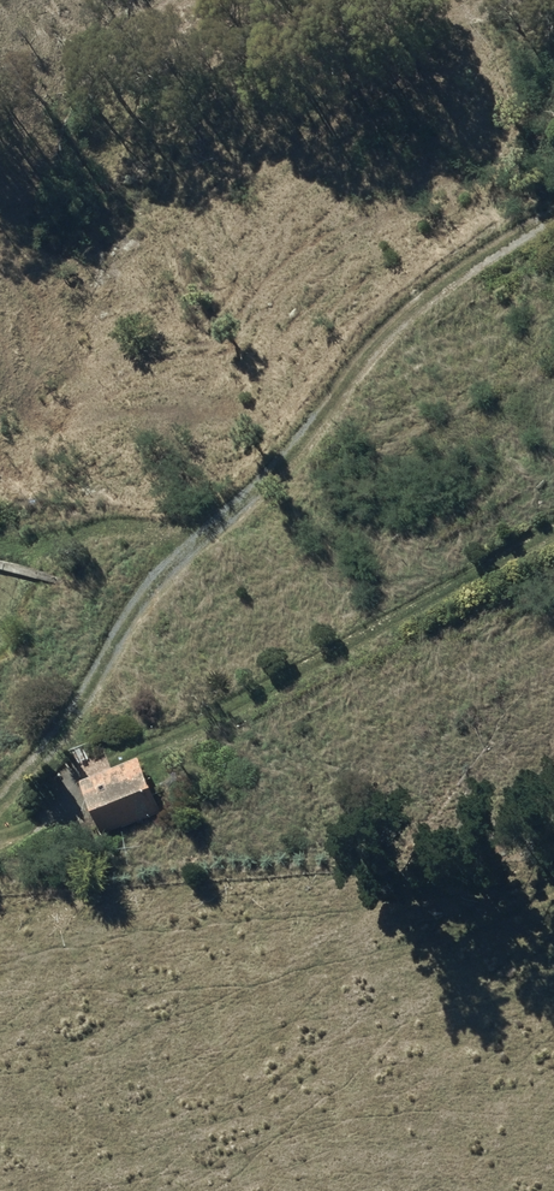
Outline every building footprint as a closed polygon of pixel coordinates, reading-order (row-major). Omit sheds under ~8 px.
[(141,759),(82,783),(102,834),(162,811),(141,759)]
